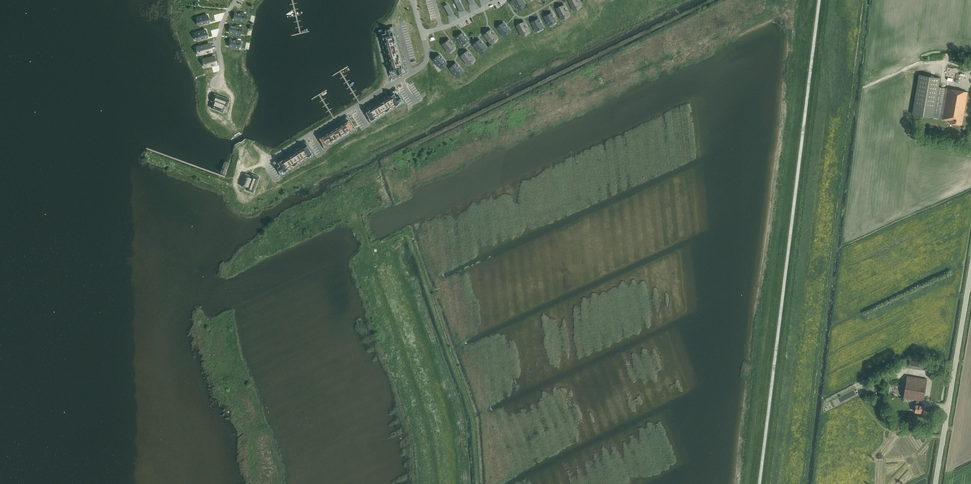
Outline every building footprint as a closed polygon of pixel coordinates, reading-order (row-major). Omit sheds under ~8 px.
[(573,8),(574,8),(577,6),(577,7),(578,6),(580,5),(578,1),(577,0),(569,0),(573,8)] [(561,17),(562,17),(565,16),(566,15),(568,14),(566,10),(565,8),(564,6),(563,6),(558,9),(557,9),(558,9),(562,17),(561,17)] [(245,14),(244,14),(240,13),(238,13),(238,12),(238,13),(236,12),(235,12),(234,19),(243,21),(244,17),(245,16),(244,16),(245,14)] [(545,16),(549,24),(549,25),(549,24),(552,23),(553,23),(553,22),(555,21),(553,17),(554,17),(553,17),(553,15),(552,15),(551,13),(545,16)] [(199,24),(203,23),(203,24),(204,23),(206,23),(208,22),(206,15),(207,15),(206,15),(198,17),(197,17),(197,18),(198,21),(198,22),(199,22),(199,24)] [(532,22),(536,30),(539,29),(540,29),(540,28),(542,27),(543,27),(542,27),(540,23),(541,23),(540,21),(539,21),(538,19),(532,22)] [(522,34),(525,32),(525,33),(526,32),(528,31),(526,27),(525,25),(524,23),(524,22),(523,23),(524,23),(518,26),(517,26),(518,26),(522,34)] [(503,35),(504,35),(506,33),(507,32),(509,31),(509,30),(506,27),(507,27),(506,27),(505,25),(503,23),(498,27),(498,28),(503,35)] [(240,27),(235,26),(236,26),(235,26),(233,25),(233,26),(231,25),(230,25),(231,25),(229,32),(230,32),(238,34),(239,34),(239,30),(240,30),(240,29),(239,29),(240,27)] [(198,39),(202,38),(203,38),(205,38),(205,37),(207,37),(205,30),(206,30),(205,30),(197,32),(196,32),(196,33),(197,36),(197,37),(198,37),(198,39)] [(490,42),(493,40),(494,39),(496,38),(496,37),(493,34),(492,32),(490,30),(485,34),(484,34),(485,35),(490,42)] [(383,39),(393,37),(392,31),(381,34),(383,39)] [(456,37),(462,44),(465,42),(466,42),(465,41),(467,40),(465,36),(463,35),(464,35),(463,34),(463,35),(462,33),(462,32),(461,33),(456,37)] [(384,45),(395,43),(393,37),(383,39),(384,45)] [(229,46),(238,48),(239,48),(238,48),(239,44),(240,43),(239,43),(240,41),(239,41),(235,40),(233,39),(233,40),(231,39),(230,39),(229,46)] [(443,44),(449,51),(449,52),(449,51),(452,49),(452,50),(453,49),(452,49),(454,47),(452,44),(452,43),(450,42),(451,42),(450,42),(449,40),(448,40),(443,44)] [(479,51),(479,52),(480,52),(479,51),(482,49),(482,50),(483,49),(485,47),(482,44),(482,43),(482,44),(481,42),(479,40),(474,44),(473,44),(474,44),(479,51)] [(396,49),(395,43),(384,45),(386,51),(396,49)] [(201,46),(200,46),(201,50),(201,51),(202,51),(202,53),(206,52),(207,52),(209,52),(209,51),(211,51),(211,50),(209,44),(210,44),(209,44),(201,46)] [(398,54),(396,49),(386,51),(387,57),(398,54)] [(467,63),(468,63),(470,61),(471,61),(471,60),(473,59),(470,55),(469,53),(467,52),(467,51),(467,52),(462,56),(461,56),(462,56),(467,63)] [(441,65),(444,63),(445,63),(444,62),(446,61),(447,61),(446,61),(444,57),(443,56),(443,55),(442,56),(441,54),(441,53),(440,54),(441,54),(435,58),(441,65)] [(399,60),(398,54),(387,57),(389,63),(399,60)] [(205,59),(206,62),(206,63),(207,65),(207,66),(207,65),(211,64),(211,65),(213,64),(216,63),(214,57),(214,56),(205,59)] [(389,63),(391,69),(401,66),(399,60),(389,63)] [(457,74),(458,74),(457,74),(460,72),(461,71),(463,70),(463,69),(460,66),(459,64),(457,62),(452,66),(451,67),(452,67),(457,74)] [(402,72),(401,66),(391,69),(392,75),(402,72)] [(968,91),(939,86),(938,86),(940,78),(919,74),(912,114),(939,118),(949,120),(949,122),(962,125),(968,91)] [(392,96),(396,103),(402,100),(397,92),(392,96)] [(213,103),(211,107),(223,112),(224,107),(224,105),(227,106),(229,100),(214,94),(211,100),(214,101),(213,103)] [(391,106),(396,103),(392,96),(387,99),(391,106)] [(386,110),(391,106),(387,99),(381,102),(386,110)] [(381,113),(386,110),(381,102),(376,105),(381,113)] [(371,108),(375,116),(381,113),(376,105),(371,108)] [(371,108),(366,111),(370,119),(375,116),(371,108)] [(228,125),(235,128),(237,124),(235,124),(238,116),(232,113),(228,125)] [(342,122),(347,129),(352,126),(347,119),(342,122)] [(342,132),(347,129),(342,122),(338,125),(342,132)] [(338,135),(342,132),(338,125),(333,128),(338,135)] [(371,130),(373,135),(382,131),(379,126),(371,130)] [(333,138),(338,135),(333,128),(328,131),(333,138)] [(350,134),(354,144),(369,138),(368,136),(371,134),(369,130),(362,132),(361,129),(350,134)] [(328,141),(333,138),(328,131),(323,134),(328,141)] [(323,144),(328,141),(323,134),(318,137),(323,144)] [(308,147),(303,150),(308,157),(313,154),(308,147)] [(303,150),(298,153),(303,160),(308,157),(303,150)] [(298,153),(293,156),(298,163),(303,160),(298,153)] [(293,156),(288,159),(293,166),(298,163),(293,156)] [(288,159),(284,162),(288,169),(293,166),(288,159)] [(284,162),(279,164),(284,172),(288,169),(284,162)] [(245,174),(241,185),(246,187),(247,187),(246,190),(253,192),(259,177),(252,174),(251,176),(250,176),(250,175),(245,174)] [(902,363),(901,366),(928,370),(929,362),(910,359),(902,363)] [(927,379),(907,375),(903,397),(917,399),(916,404),(914,411),(923,413),(924,406),(922,405),(923,400),(927,379)]
